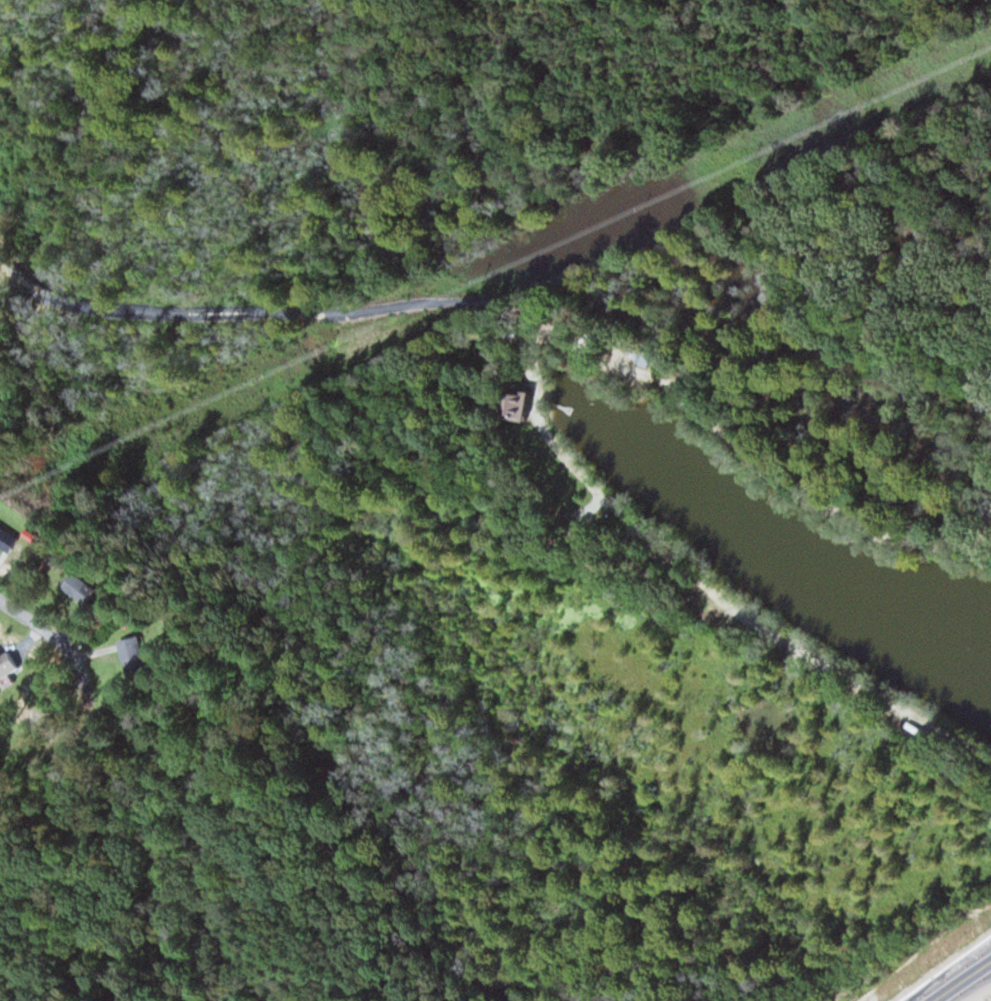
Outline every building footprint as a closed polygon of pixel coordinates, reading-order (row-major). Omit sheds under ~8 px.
[(540,418),(540,389),(519,389),(519,418),(540,418)] [(13,553),(24,537),(0,520),(0,544),(13,553)] [(102,588),(80,570),(67,586),(89,604),(102,588)] [(144,635),(122,641),(131,677),(153,671),(144,635)] [(27,669),(17,649),(7,653),(4,648),(0,650),(0,682),(27,669)]
